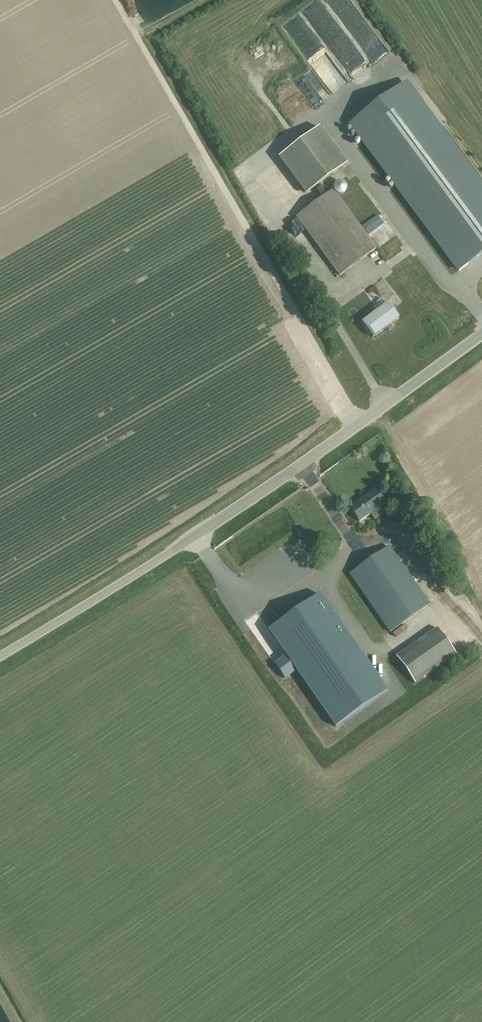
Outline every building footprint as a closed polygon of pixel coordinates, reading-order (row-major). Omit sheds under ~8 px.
[(481,255),(481,185),(406,84),(351,125),(460,271),(481,255)] [(319,130),(281,158),(306,192),(344,164),(319,130)] [(333,189),(296,217),(339,276),(376,248),(333,189)] [(388,303),(361,323),(372,338),(399,318),(388,303)] [(378,507),(384,503),(374,489),(348,507),(359,521),(373,511),(377,517),(383,514),(378,507)] [(389,632),(429,604),(388,546),(349,574),(389,632)] [(288,658),(276,666),(284,678),(296,670),(336,727),(387,691),(320,594),(268,630),(288,658)] [(346,607),(355,604),(353,599),(344,602),(346,607)] [(395,657),(414,683),(455,654),(437,628),(395,657)]
